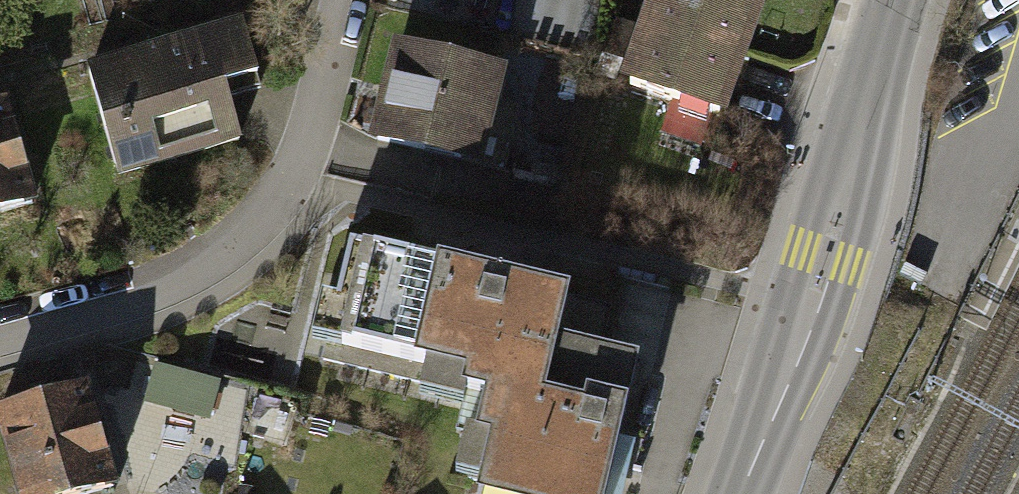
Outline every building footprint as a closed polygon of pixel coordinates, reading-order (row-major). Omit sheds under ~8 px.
[(623,89),(714,120),(756,0),(654,0),(623,89)] [(242,29),(86,71),(118,185),(241,151),(227,98),(259,90),(242,29)] [(509,76),(392,47),(367,147),(484,176),(509,76)] [(0,109),(0,224),(38,213),(7,107),(0,109)] [(531,415),(547,345),(557,299),(338,248),(311,363),(473,401),(531,415)] [(599,309),(557,299),(547,345),(589,355),(599,309)] [(473,401),(463,446),(602,479),(629,364),(589,355),(547,345),(531,415),(473,401)] [(216,406),(223,367),(168,358),(161,397),(216,406)] [(0,418),(0,444),(14,493),(115,493),(87,394),(0,418)] [(463,446),(455,481),(476,486),(474,493),(599,493),(602,479),(463,446)]
